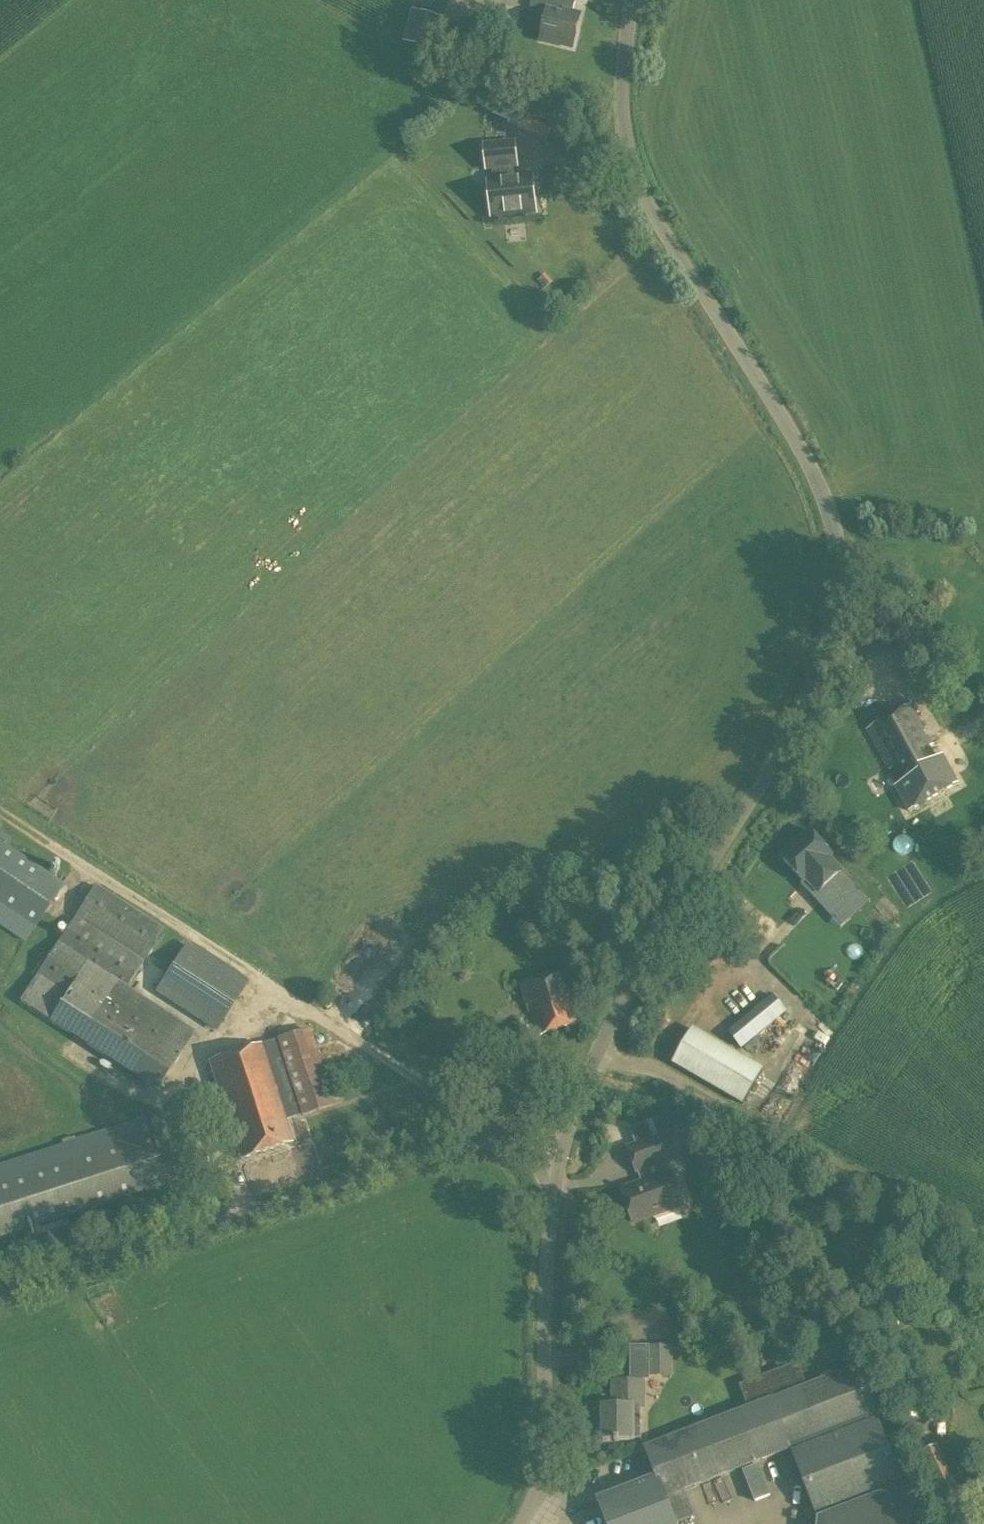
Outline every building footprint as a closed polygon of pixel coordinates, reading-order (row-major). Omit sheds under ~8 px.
[(581,14),(574,12),(577,0),(532,0),(530,7),(547,11),(540,39),(572,48),(581,14)] [(431,50),(440,17),(412,10),(403,42),(431,50)] [(514,179),(513,167),(517,166),(514,142),(484,145),(487,169),(493,169),(494,181),(488,181),(492,217),(535,213),(532,177),(514,179)] [(932,599),(928,603),(935,611),(940,607),(932,599)] [(938,757),(910,705),(867,730),(897,786),(895,787),(909,811),(958,783),(942,755),(938,757)] [(853,898),(833,877),(823,866),(833,856),(809,829),(780,856),(803,882),(801,884),(812,896),(814,895),(834,916),(853,898)] [(34,929),(64,885),(6,845),(11,839),(0,831),(0,906),(34,929)] [(128,987),(163,929),(94,885),(58,942),(57,941),(19,1001),(157,1091),(196,1031),(128,987)] [(216,1031),(247,983),(186,943),(155,992),(216,1031)] [(539,1036),(581,1022),(572,996),(576,995),(568,970),(522,986),(529,1005),(528,1005),(539,1036)] [(741,1049),(786,1011),(772,994),(727,1031),(741,1049)] [(744,1100),(764,1065),(694,1027),(674,1062),(744,1100)] [(330,1093),(309,1028),(276,1038),(276,1039),(207,1061),(239,1159),(292,1142),(285,1120),(300,1115),(301,1116),(342,1102),(339,1091),(330,1093)] [(679,1103),(681,1093),(666,1089),(664,1100),(679,1103)] [(690,1130),(699,1125),(691,1107),(682,1112),(690,1130)] [(150,1133),(81,1155),(80,1150),(67,1155),(68,1159),(0,1181),(0,1237),(76,1213),(79,1220),(98,1214),(95,1207),(167,1183),(172,1181),(172,1179),(208,1168),(204,1149),(166,1161),(169,1169),(163,1172),(150,1133)] [(665,1174),(661,1162),(676,1157),(668,1133),(628,1147),(636,1171),(645,1168),(649,1179),(622,1189),(634,1223),(682,1205),(671,1172),(665,1174)] [(672,1375),(673,1348),(652,1347),(651,1375),(672,1375)] [(748,1408),(807,1386),(798,1362),(739,1385),(748,1408)] [(643,1381),(643,1363),(621,1363),(622,1368),(619,1368),(620,1381),(612,1381),(612,1405),(602,1405),(602,1440),(640,1440),(640,1407),(645,1407),(645,1381),(643,1381)] [(748,1408),(645,1448),(655,1474),(600,1496),(612,1523),(680,1523),(679,1521),(693,1516),(684,1491),(791,1449),(818,1519),(817,1523),(918,1523),(903,1486),(904,1486),(858,1366),(807,1386),(748,1408)] [(932,1504),(959,1491),(937,1445),(910,1457),(932,1504)] [(749,1467),(758,1499),(773,1494),(764,1463),(749,1467)]
